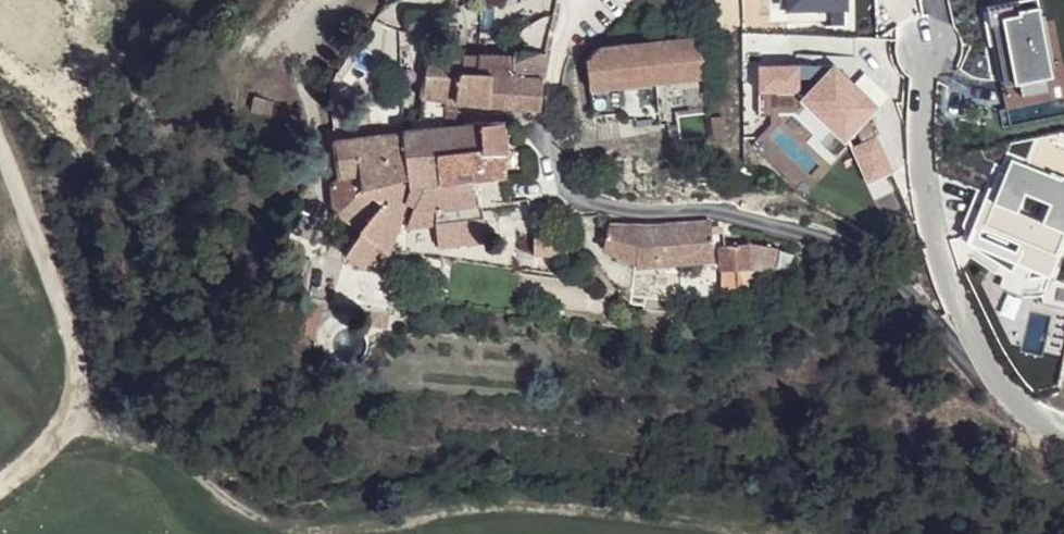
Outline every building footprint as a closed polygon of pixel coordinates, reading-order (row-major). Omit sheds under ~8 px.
[(1002,101),(1050,91),(1045,68),(1054,67),(1045,15),(1042,16),(1038,0),(1010,0),(984,5),(1002,101)] [(434,26),(433,6),(404,4),(403,25),(434,26)] [(703,40),(701,29),(597,39),(581,55),(585,83),(702,77),(703,52),(703,40)] [(459,50),(425,47),(417,92),(451,95),(459,50)] [(473,52),(459,50),(451,95),(536,105),(541,48),(509,47),(509,51),(474,49),(473,52)] [(884,102),(835,57),(801,89),(845,135),(884,102)] [(801,64),(755,64),(754,88),(801,89),(801,64)] [(503,168),(499,116),(399,127),(400,131),(329,137),(334,171),(353,168),(357,180),(332,206),(354,226),(337,250),(356,260),(366,241),(383,247),(387,220),(392,195),(396,176),(406,176),(410,203),(427,202),(476,198),(473,171),(503,168)] [(876,133),(851,142),(865,178),(894,171),(876,133)] [(1011,155),(995,197),(1063,225),(1063,175),(1011,155)] [(353,168),(334,171),(319,191),(332,206),(357,180),(353,168)] [(507,196),(503,168),(473,171),(476,198),(507,196)] [(392,195),(387,220),(428,218),(427,202),(410,203),(406,176),(396,176),(392,195)] [(995,197),(973,232),(1052,268),(1063,238),(1063,225),(995,197)] [(476,214),(476,198),(427,202),(428,218),(476,214)] [(647,222),(603,217),(599,240),(628,257),(627,262),(710,255),(709,241),(707,225),(707,214),(647,222)] [(723,238),(722,225),(707,225),(709,241),(715,240),(723,238)] [(564,248),(563,230),(530,229),(529,248),(564,248)] [(762,238),(744,237),(723,238),(715,240),(716,265),(745,264),(765,265),(762,238)] [(781,239),(762,238),(765,265),(781,264),(781,239)] [(386,311),(368,308),(365,321),(384,324),(386,311)]
